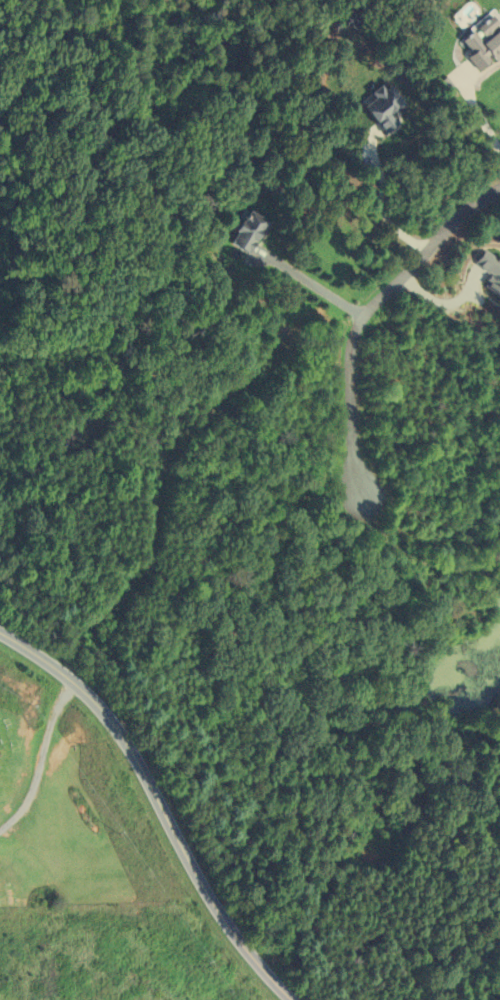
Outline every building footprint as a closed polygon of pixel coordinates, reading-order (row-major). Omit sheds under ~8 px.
[(486,15),(453,41),(463,53),(458,56),(472,73),(499,51),(499,32),(486,15)] [(377,135),(392,123),(385,115),(398,104),(381,83),(353,107),(377,135)] [(244,257),(263,224),(235,208),(224,227),(231,231),(223,245),(244,257)]
